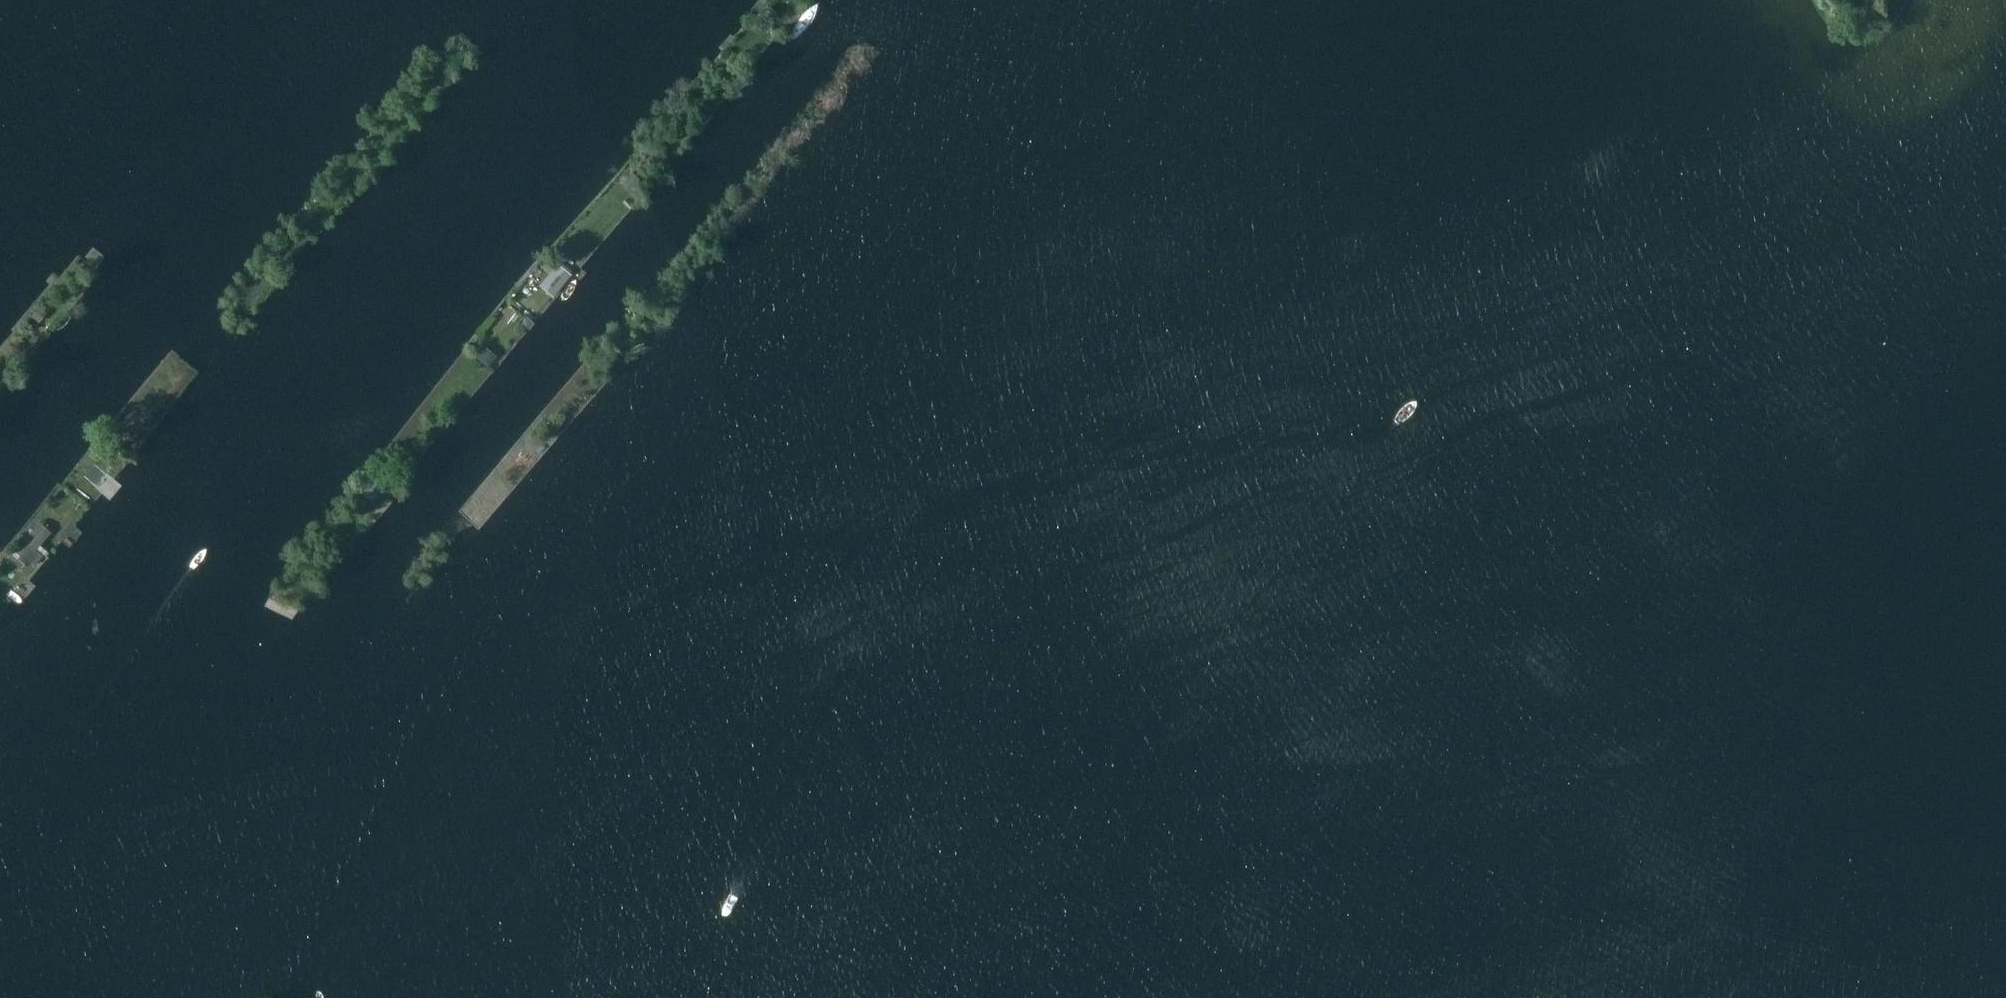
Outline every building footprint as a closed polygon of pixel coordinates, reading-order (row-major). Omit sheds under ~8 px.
[(768,6),(761,15),(769,21),(776,12),(768,6)] [(634,170),(625,179),(635,188),(643,179),(634,170)] [(557,263),(545,277),(559,289),(571,274),(557,263)] [(38,306),(30,316),(38,322),(46,311),(38,306)] [(524,318),(519,324),(527,330),(531,324),(524,318)] [(482,344),(473,355),(487,366),(496,356),(482,344)] [(369,475),(360,486),(369,494),(378,482),(369,475)] [(37,528),(27,540),(38,550),(48,537),(37,528)]
